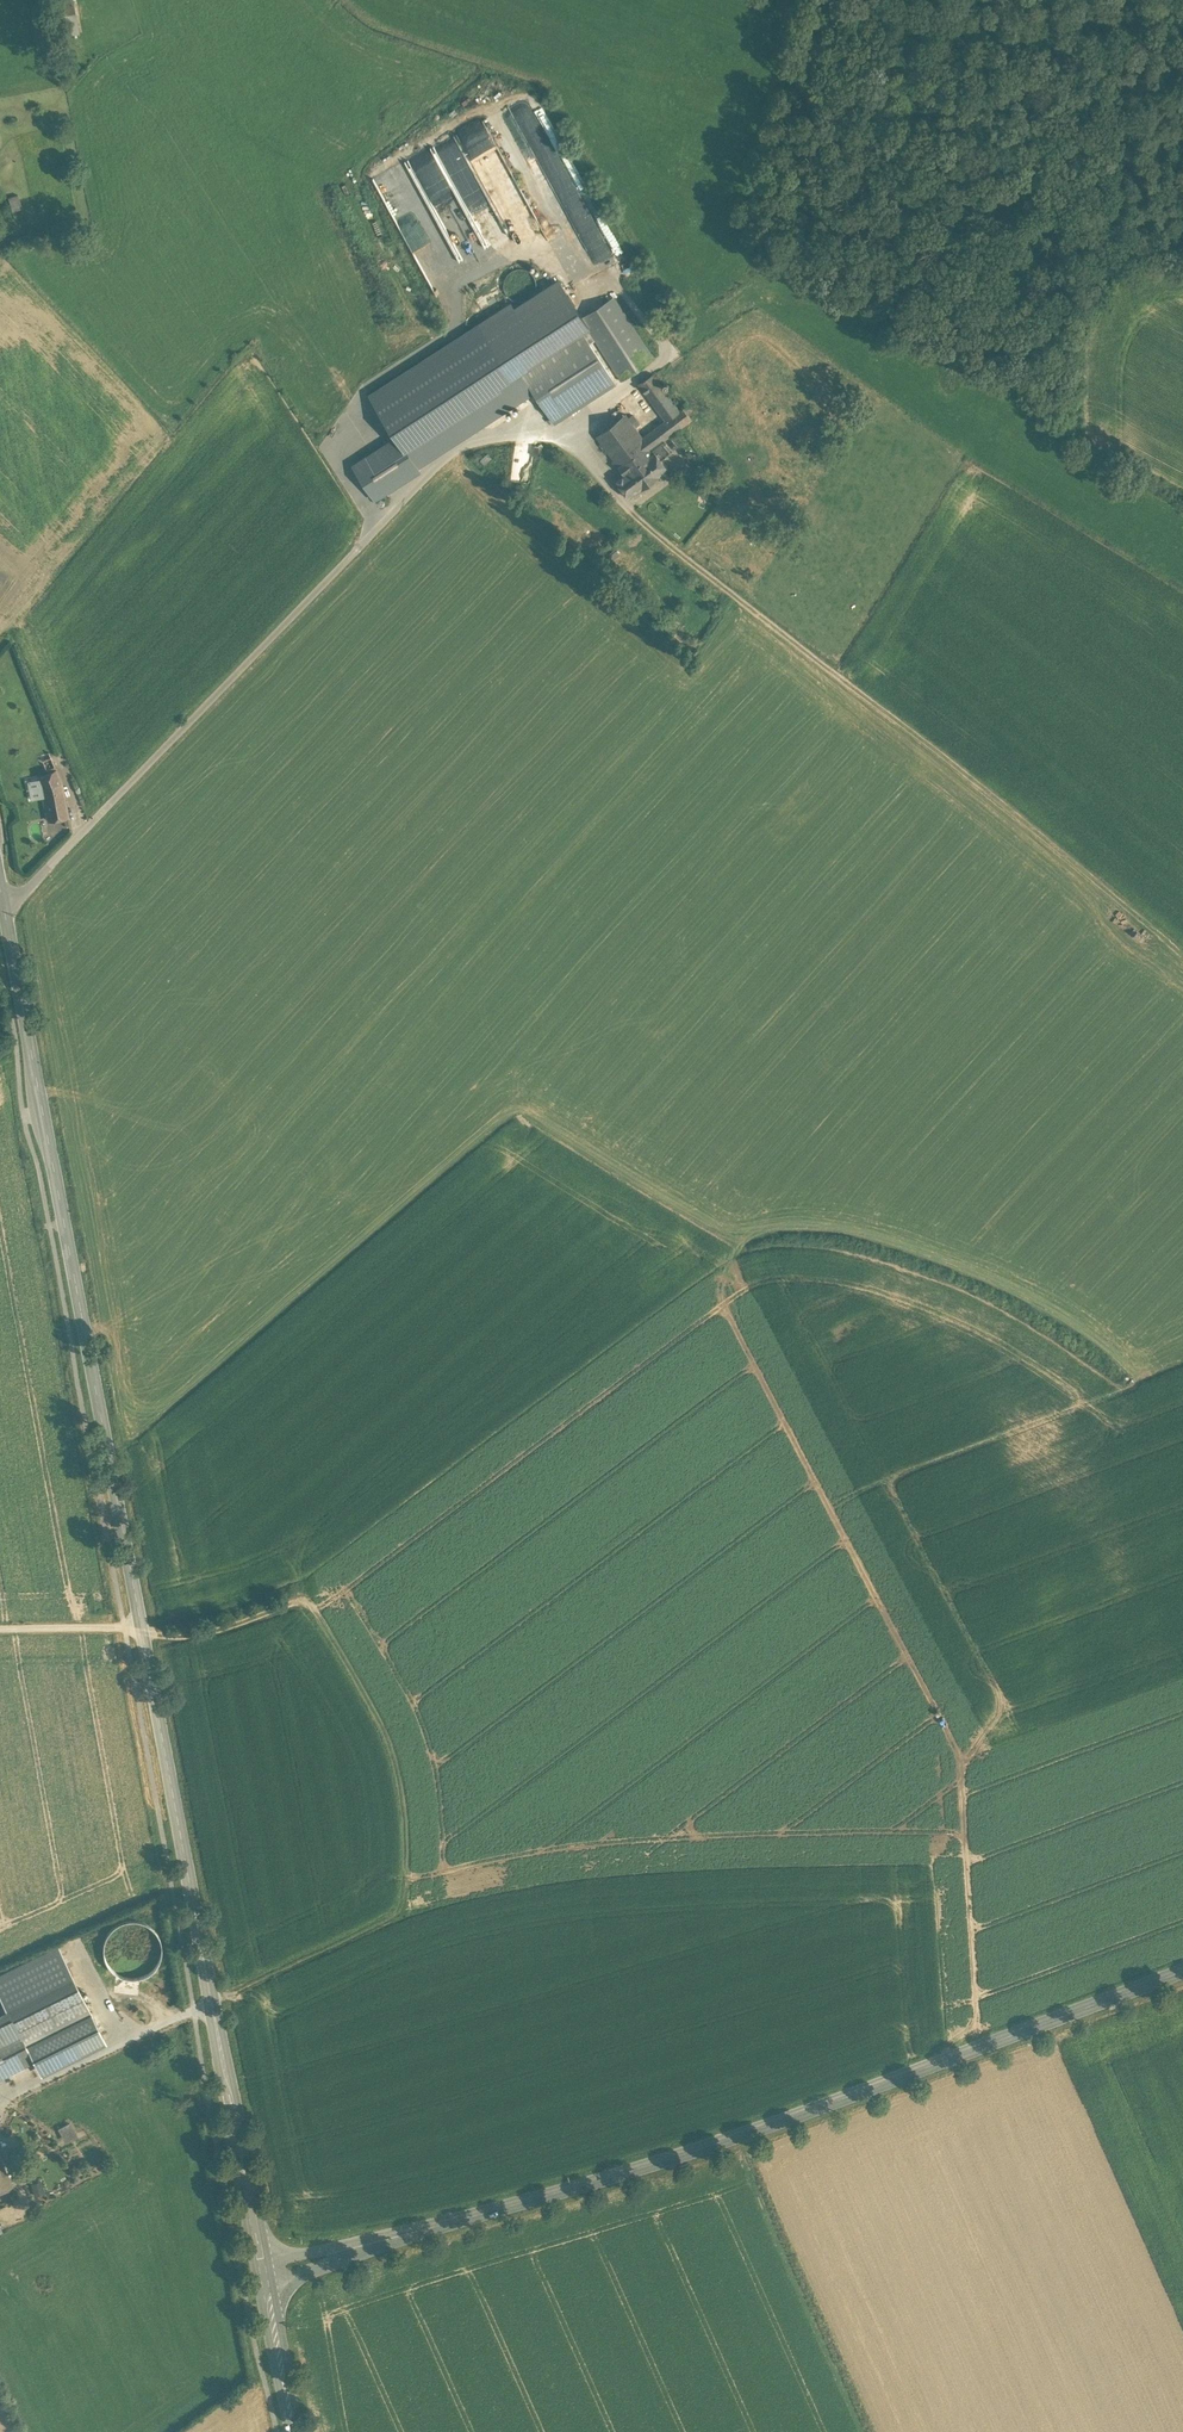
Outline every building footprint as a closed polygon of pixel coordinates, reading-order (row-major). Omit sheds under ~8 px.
[(72,4),(62,6),(67,32),(77,30),(72,4)] [(550,247),(553,248),(580,237),(574,222),(582,225),(591,221),(585,205),(581,204),(569,209),(566,202),(537,194),(558,185),(560,186),(562,176),(529,98),(503,109),(501,116),(491,120),(485,118),(491,133),(508,138),(500,141),(508,143),(500,146),(507,164),(505,172),(503,173),(505,176),(504,181),(524,187),(550,247)] [(19,193),(8,196),(12,210),(23,207),(19,193)] [(536,290),(537,284),(535,278),(532,273),(527,269),(520,268),(514,269),(509,273),(505,278),(504,285),(505,291),(509,296),(514,299),(521,301),(527,299),(532,296),(536,290)] [(387,287),(394,297),(406,290),(398,279),(387,287)] [(512,304),(479,326),(511,375),(520,370),(582,330),(590,342),(596,338),(582,317),(583,317),(560,281),(515,309),(512,304)] [(614,296),(583,317),(613,365),(622,378),(654,358),(614,296)] [(371,395),(397,436),(417,467),(418,466),(429,459),(429,458),(533,390),(520,370),(511,375),(479,326),(371,395)] [(582,330),(520,370),(533,390),(554,422),(567,414),(559,401),(597,377),(605,390),(616,382),(607,369),(613,365),(596,338),(590,342),(582,330)] [(680,410),(653,373),(639,383),(666,420),(680,410)] [(666,420),(643,437),(648,444),(652,448),(692,419),(684,407),(680,410),(666,420)] [(626,413),(597,435),(619,466),(648,444),(643,437),(626,413)] [(417,467),(397,436),(353,465),(376,499),(420,470),(418,466),(417,467)] [(648,444),(619,466),(625,474),(616,481),(628,497),(641,487),(642,489),(660,475),(659,474),(668,467),(655,451),(654,452),(652,448),(648,444)] [(534,445),(515,445),(510,480),(530,483),(533,455),(534,445)] [(542,446),(534,445),(533,455),(540,456),(542,446)] [(51,756),(43,760),(47,770),(55,766),(51,756)] [(56,769),(38,777),(42,787),(61,782),(56,769)] [(61,782),(42,787),(49,820),(68,816),(62,782),(61,782)] [(0,2033),(0,2077),(3,2076),(34,2060),(27,2045),(91,2013),(73,1975),(7,2008),(16,2025),(0,2033)] [(70,2119),(57,2126),(65,2141),(78,2134),(70,2119)] [(12,2183),(0,2155),(0,2188),(12,2183)]
